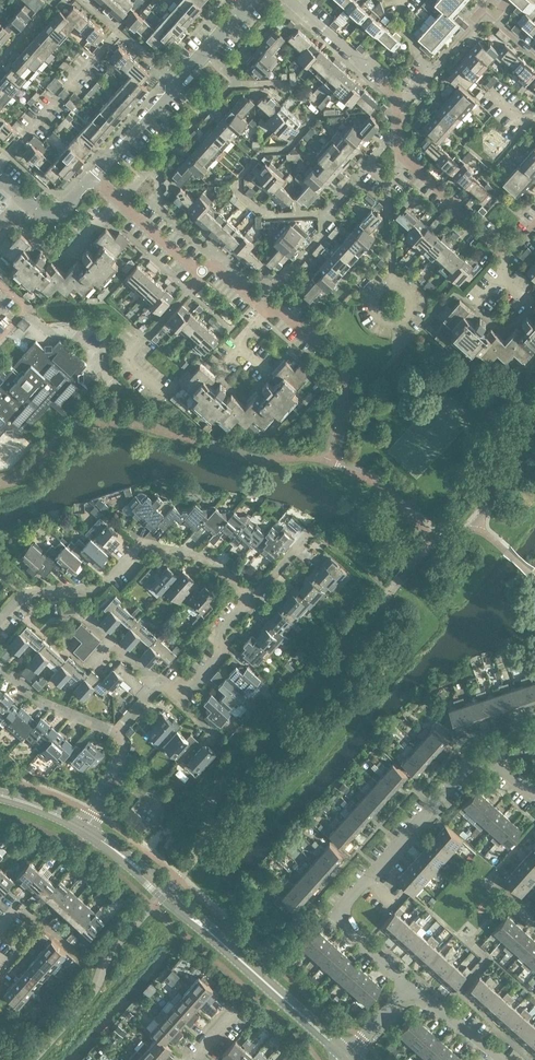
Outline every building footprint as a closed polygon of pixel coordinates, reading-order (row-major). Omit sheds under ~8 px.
[(27,1),(22,7),(31,15),(45,0),(29,0),(28,1),(27,1)] [(102,1),(107,6),(103,10),(107,13),(119,0),(103,0),(102,1)] [(107,13),(112,17),(115,13),(120,18),(126,11),(130,7),(134,2),(131,0),(119,0),(107,13)] [(178,2),(194,16),(202,7),(200,5),(194,0),(181,0),(178,2)] [(355,0),(352,0),(346,7),(362,21),(372,9),(364,2),(361,5),(355,0)] [(435,3),(443,10),(451,17),(452,17),(458,9),(448,0),(438,0),(435,3)] [(458,9),(467,0),(448,0),(458,9)] [(528,10),(529,9),(534,15),(534,0),(518,0),(528,10)] [(194,16),(178,2),(171,11),(186,25),(194,16)] [(66,8),(62,11),(62,12),(76,24),(75,24),(81,29),(89,20),(74,6),(70,11),(66,8)] [(522,10),(518,6),(514,10),(518,14),(522,10)] [(22,7),(6,25),(5,26),(9,30),(13,26),(18,31),(31,15),(22,7)] [(149,24),(130,7),(126,11),(130,14),(125,19),(140,33),(149,24)] [(372,9),(362,21),(377,35),(385,27),(377,20),(380,16),(372,9)] [(529,9),(528,10),(518,21),(534,35),(534,21),(534,20),(534,19),(534,15),(529,9)] [(62,12),(62,11),(60,10),(56,15),(52,11),(48,15),(68,33),(75,24),(76,24),(62,12)] [(443,10),(436,18),(452,32),(460,24),(465,29),(469,25),(458,15),(454,19),(452,17),(451,17),(443,10)] [(171,11),(164,18),(161,16),(160,18),(163,20),(182,37),(186,33),(182,30),(186,25),(171,11)] [(428,25),(436,17),(432,13),(424,22),(428,25)] [(68,33),(48,15),(44,20),(48,23),(44,28),(60,42),(68,33)] [(182,37),(163,20),(160,18),(158,19),(161,22),(155,29),(170,43),(174,38),(178,42),(182,37)] [(436,18),(426,29),(442,44),(452,32),(436,18)] [(105,33),(89,20),(81,29),(100,46),(104,42),(100,38),(105,33)] [(339,25),(334,20),(330,24),(335,29),(339,25)] [(0,21),(0,38),(3,41),(11,32),(9,30),(5,26),(0,21)] [(149,24),(140,33),(156,47),(160,42),(164,46),(168,41),(170,43),(155,29),(149,24)] [(517,33),(519,31),(521,28),(515,24),(511,28),(517,33)] [(392,34),(385,27),(377,35),(393,50),(404,38),(396,30),(392,34)] [(60,42),(44,28),(36,36),(52,50),(60,42)] [(501,38),(505,33),(499,28),(495,33),(501,38)] [(288,38),(300,48),(302,51),(303,51),(311,41),(298,29),(294,34),(292,33),(288,38)] [(431,56),(442,44),(426,29),(418,37),(424,42),(420,46),(431,56)] [(274,31),(262,44),(272,53),(272,52),(285,38),(280,33),(279,35),(274,31)] [(506,42),(510,38),(505,33),(501,38),(506,42)] [(52,50),(36,36),(28,45),(44,59),(52,50)] [(303,51),(302,51),(298,56),(300,58),(298,61),(305,67),(307,65),(307,64),(320,49),(311,41),(303,51)] [(479,41),(472,49),(488,64),(495,56),(499,52),(498,52),(490,44),(487,48),(479,41)] [(360,43),(356,48),(362,52),(366,48),(360,43)] [(272,53),(262,44),(254,53),(272,69),(278,62),(275,60),(278,57),(272,52),(272,53)] [(505,44),(498,52),(499,52),(495,56),(503,64),(506,60),(514,67),(521,58),(505,44)] [(44,59),(28,45),(21,54),(36,68),(44,59)] [(115,51),(111,48),(107,52),(126,70),(135,60),(119,46),(115,51)] [(307,64),(307,65),(316,72),(329,57),(320,49),(307,64)] [(488,64),(472,49),(465,57),(481,72),(488,64)] [(272,69),(254,53),(246,62),(250,66),(246,70),(251,74),(255,70),(261,75),(263,73),(266,75),(272,69)] [(36,68),(21,54),(12,63),(14,65),(15,65),(28,77),(36,68)] [(67,64),(72,59),(68,55),(63,61),(67,64)] [(329,57),(316,72),(325,80),(340,63),(335,58),(333,60),(329,57)] [(481,72),(465,57),(458,65),(474,79),(481,72)] [(521,58),(514,67),(521,73),(518,77),(524,83),(526,85),(534,75),(534,71),(521,58)] [(150,74),(135,60),(126,70),(132,75),(132,74),(145,86),(149,82),(145,79),(150,74)] [(67,64),(63,61),(58,66),(62,69),(67,64)] [(393,70),(397,66),(392,61),(388,65),(393,70)] [(340,63),(325,80),(333,88),(347,73),(343,70),(345,67),(340,63)] [(15,65),(14,65),(7,73),(20,85),(28,77),(15,65)] [(474,79),(458,65),(447,77),(456,84),(459,81),(467,88),(474,79)] [(0,81),(0,83),(12,94),(20,85),(7,73),(0,81)] [(333,88),(342,96),(356,81),(347,73),(333,88)] [(132,74),(132,75),(124,83),(143,100),(147,96),(143,93),(147,88),(145,86),(132,74)] [(494,83),(498,79),(493,75),(489,79),(494,83)] [(526,85),(524,83),(520,87),(523,89),(525,91),(528,87),(534,92),(534,91),(534,75),(526,85)] [(63,83),(56,76),(51,81),(58,88),(63,83)] [(494,83),(489,79),(486,83),(490,87),(494,83)] [(54,93),(58,88),(51,81),(47,86),(54,93)] [(101,85),(97,81),(92,87),(96,90),(101,85)] [(342,96),(339,98),(347,105),(349,102),(351,104),(356,99),(364,89),(356,81),(342,96)] [(4,103),(12,94),(0,83),(0,99),(4,103)] [(124,83),(116,92),(131,106),(136,101),(139,104),(143,100),(124,83)] [(449,92),(453,88),(449,84),(445,88),(449,92)] [(64,87),(59,94),(64,99),(70,92),(64,87)] [(96,90),(92,87),(87,92),(91,95),(96,90)] [(459,87),(456,91),(452,95),(468,109),(475,101),(459,87)] [(449,92),(445,88),(441,93),(445,97),(449,92)] [(378,101),(364,89),(356,99),(371,112),(375,107),(374,106),(378,101)] [(475,95),(480,99),(485,93),(480,89),(475,95)] [(36,99),(40,94),(36,90),(32,96),(36,99)] [(116,92),(108,101),(124,114),(131,106),(116,92)] [(77,104),(80,100),(73,93),(69,97),(77,104)] [(258,102),(272,115),(281,105),(268,94),(264,98),(262,97),(258,102)] [(244,95),(232,108),(242,117),(242,116),(255,102),(250,97),(248,99),(244,95)] [(468,109),(452,95),(445,103),(461,117),(468,109)] [(36,99),(32,96),(27,101),(31,104),(36,99)] [(70,98),(65,103),(72,109),(76,104),(70,98)] [(435,108),(439,103),(435,100),(431,104),(435,108)] [(108,101),(100,109),(116,123),(124,114),(108,101)] [(461,117),(445,103),(438,111),(454,125),(461,117)] [(435,108),(431,104),(427,108),(431,112),(435,108)] [(290,113),(281,105),(272,115),(267,120),(270,122),(267,125),(274,131),(290,113)] [(242,117),(232,108),(224,117),(239,130),(239,131),(241,133),(248,126),(245,124),(247,121),(242,116),(242,117)] [(116,123),(100,109),(92,118),(108,132),(116,123)] [(454,125),(438,111),(431,118),(447,133),(454,125)] [(299,122),(290,113),(274,131),(281,137),(283,134),(286,137),(291,130),(296,134),(300,130),(295,126),(299,122)] [(371,115),(360,127),(358,129),(358,130),(367,138),(379,125),(374,121),(376,119),(371,115)] [(421,124),(425,119),(421,115),(416,120),(421,124)] [(72,122),(65,116),(61,122),(65,125),(67,128),(72,122)] [(2,117),(0,119),(0,132),(9,140),(14,135),(17,138),(21,134),(2,117)] [(239,130),(224,117),(216,126),(231,139),(239,131),(239,130)] [(92,118),(85,127),(98,139),(100,141),(108,132),(92,118)] [(447,133),(431,118),(424,127),(431,134),(432,133),(440,141),(447,133)] [(421,124),(416,120),(412,125),(416,129),(421,124)] [(65,125),(61,122),(56,127),(60,130),(65,125)] [(348,125),(343,129),(341,132),(344,134),(359,147),(367,138),(358,130),(358,129),(353,124),(350,127),(348,125)] [(231,139),(216,126),(213,130),(210,127),(206,132),(223,148),(231,139)] [(85,127),(77,136),(90,148),(98,139),(85,127)] [(223,148),(206,132),(201,137),(204,140),(200,143),(215,157),(223,148)] [(421,145),(437,159),(445,151),(437,144),(440,141),(432,133),(431,134),(421,145)] [(344,134),(337,141),(333,137),(332,138),(351,156),(359,147),(344,134)] [(34,135),(29,141),(28,140),(24,145),(28,148),(24,153),(39,167),(48,158),(43,153),(47,149),(41,144),(42,143),(34,135)] [(77,136),(69,145),(82,157),(82,156),(90,148),(77,136)] [(351,156),(332,138),(324,147),(346,167),(350,162),(348,160),(351,156)] [(252,142),(250,144),(257,151),(262,146),(258,146),(256,146),(252,142)] [(215,157),(200,143),(192,152),(207,166),(208,165),(215,157)] [(69,145),(62,152),(60,150),(58,151),(80,171),(84,167),(80,163),(84,158),(82,156),(82,157),(69,145)] [(346,167),(324,147),(316,156),(336,174),(339,170),(341,172),(346,167)] [(80,171),(58,151),(57,153),(59,155),(53,162),(53,163),(66,175),(68,177),(72,172),(76,175),(80,171)] [(453,158),(445,151),(437,159),(453,173),(464,161),(466,163),(470,159),(468,157),(466,155),(462,159),(456,154),(453,158)] [(207,166),(192,152),(184,161),(194,170),(199,175),(201,173),(204,175),(210,168),(208,165),(207,166)] [(336,174),(316,156),(315,157),(320,161),(313,169),(312,169),(327,183),(336,174)] [(528,156),(521,163),(529,171),(525,175),(533,182),(534,180),(534,162),(528,156)] [(53,162),(48,158),(39,167),(54,180),(59,176),(62,179),(66,175),(53,163),(53,162)] [(191,173),(194,170),(184,161),(173,174),(177,179),(176,180),(181,185),(191,173)] [(464,161),(453,173),(469,187),(477,179),(469,172),(472,169),(466,163),(464,161)] [(260,169),(256,165),(252,170),(256,173),(252,177),(262,186),(277,168),(271,162),(268,165),(266,163),(260,169)] [(521,163),(512,174),(510,175),(526,190),(533,182),(525,175),(529,171),(521,163)] [(312,169),(313,169),(310,166),(304,173),(306,176),(304,178),(309,183),(310,183),(320,191),(327,183),(312,169)] [(277,168),(262,186),(271,194),(279,184),(280,184),(284,179),(282,177),(284,174),(277,168)] [(526,190),(510,175),(503,183),(519,198),(526,190)] [(484,186),(477,179),(469,187),(485,202),(496,190),(488,182),(484,186)] [(309,183),(307,186),(297,197),(302,202),(303,200),(308,204),(320,191),(310,183),(309,183)] [(294,198),(280,184),(279,184),(271,194),(283,206),(288,201),(289,202),(294,198)] [(174,199),(187,210),(196,201),(195,200),(181,187),(177,192),(178,194),(174,199)] [(196,201),(187,210),(196,218),(209,203),(210,204),(212,201),(205,195),(203,197),(200,195),(195,200),(196,201)] [(209,203),(196,218),(205,226),(218,211),(210,204),(209,203)] [(518,204),(514,208),(520,213),(524,208),(518,204)] [(483,215),(484,215),(487,210),(482,205),(478,210),(483,215)] [(407,226),(410,229),(419,219),(406,208),(402,213),(400,211),(396,216),(407,226)] [(371,210),(360,223),(370,231),(383,217),(378,212),(376,214),(371,210)] [(218,211),(205,226),(209,230),(206,232),(211,237),(227,219),(218,211)] [(227,219),(211,237),(216,241),(219,239),(222,242),(236,227),(227,219)] [(428,227),(419,219),(410,229),(405,234),(408,236),(406,239),(413,245),(415,243),(415,242),(428,227)] [(296,222),(293,226),(291,224),(288,226),(286,224),(280,231),(297,246),(306,237),(301,233),(305,229),(301,225),(300,226),(296,222)] [(370,231),(360,223),(352,232),(367,245),(366,245),(369,248),(375,241),(373,238),(375,236),(370,231)] [(236,227),(222,242),(231,250),(245,235),(244,235),(236,227)] [(437,235),(428,227),(415,242),(415,243),(424,250),(437,235)] [(106,229),(93,243),(100,250),(85,267),(78,260),(66,274),(52,261),(45,269),(28,254),(35,246),(20,233),(12,242),(7,238),(0,246),(0,248),(18,264),(14,268),(32,285),(36,281),(50,293),(58,284),(66,292),(74,283),(83,291),(95,277),(99,281),(116,262),(112,259),(129,240),(120,232),(115,237),(106,229)] [(297,246),(280,231),(274,238),(276,240),(274,243),(279,247),(280,247),(289,255),(297,246)] [(245,235),(231,250),(240,258),(249,248),(249,249),(254,243),(251,241),(254,239),(247,232),(244,235),(245,235)] [(367,245),(352,232),(344,241),(359,254),(366,245),(367,245)] [(441,239),(437,235),(424,250),(432,258),(448,241),(443,236),(441,239)] [(359,254),(344,241),(340,244),(338,242),(333,247),(351,263),(359,254)] [(453,245),(448,241),(432,258),(441,266),(455,251),(451,248),(453,245)] [(351,263),(333,247),(329,252),(324,248),(324,246),(321,243),(316,248),(323,254),(323,253),(328,258),(343,272),(351,263)] [(278,269),(289,255),(280,247),(279,247),(266,261),(271,266),(273,264),(278,269)] [(88,259),(93,253),(87,248),(82,254),(88,259)] [(249,248),(240,258),(253,270),(258,265),(259,267),(264,262),(249,249),(249,248)] [(323,254),(316,248),(312,252),(316,255),(318,255),(320,257),(323,254)] [(41,261),(46,255),(41,251),(36,256),(41,261)] [(463,259),(455,251),(441,266),(450,274),(463,259)] [(343,272),(328,258),(320,267),(335,280),(343,272)] [(135,262),(134,262),(131,259),(129,259),(122,266),(123,269),(126,272),(135,262)] [(473,267),(463,259),(450,274),(447,276),(454,283),(457,280),(459,282),(465,276),(469,280),(473,275),(469,272),(473,267)] [(150,260),(148,262),(147,263),(147,265),(154,271),(156,271),(159,268),(150,260)] [(527,271),(534,278),(534,262),(527,271)] [(137,265),(124,280),(133,288),(147,273),(137,265)] [(335,280),(320,267),(312,276),(322,285),(321,285),(327,290),(329,287),(332,290),(338,282),(335,280)] [(147,273),(133,288),(142,296),(156,281),(147,273)] [(322,285),(312,276),(300,289),(305,293),(304,295),(309,299),(314,304),(326,290),(321,285),(322,285)] [(156,281),(142,296),(150,304),(148,306),(149,307),(164,289),(156,281)] [(98,296),(101,299),(110,290),(106,287),(104,287),(98,294),(98,296)] [(164,289),(149,307),(155,313),(158,310),(160,312),(174,297),(164,289)] [(517,327),(505,340),(491,328),(484,335),(467,320),(473,312),(460,300),(452,309),(447,304),(438,314),(457,331),(453,335),(472,351),(475,347),(489,360),(497,351),(506,359),(514,350),(523,358),(534,344),(534,322),(525,333),(517,327)] [(182,305),(168,320),(171,322),(169,325),(175,331),(191,313),(182,305)] [(191,313),(175,331),(176,331),(178,328),(187,336),(200,321),(191,313)] [(217,320),(212,316),(208,320),(213,324),(217,320)] [(217,320),(213,324),(218,328),(221,324),(217,320)] [(200,321),(187,336),(196,344),(209,329),(200,321)] [(209,329),(196,344),(205,352),(218,337),(209,329)] [(435,337),(444,345),(447,342),(447,339),(440,333),(438,333),(435,337)] [(6,429),(6,432),(14,431),(14,428),(15,428),(22,435),(51,403),(64,414),(88,388),(82,382),(84,380),(84,372),(81,370),(87,364),(60,340),(54,348),(52,348),(52,344),(45,344),(45,348),(44,348),(36,341),(7,373),(0,367),(0,435),(6,429)] [(208,386),(215,379),(200,366),(192,375),(187,370),(179,379),(198,396),(194,400),(212,417),(216,413),(230,425),(238,416),(246,424),(254,416),(263,424),(276,410),(279,413),(296,395),(292,391),(309,372),(300,364),(295,369),(286,361),(273,376),(280,382),(265,399),(258,392),(246,406),(232,394),(225,401),(208,386)] [(306,404),(315,395),(311,392),(309,392),(303,399),(303,401),(306,404)] [(175,402),(184,410),(188,407),(187,405),(181,398),(178,398),(175,402)] [(282,431),(290,422),(286,419),(284,419),(278,426),(278,428),(282,431)] [(153,528),(158,522),(174,504),(168,499),(164,499),(163,500),(158,495),(153,500),(147,495),(142,501),(136,495),(128,504),(135,510),(131,514),(137,519),(142,514),(147,518),(149,515),(152,517),(146,523),(153,528)] [(174,504),(158,522),(164,528),(174,517),(179,522),(182,519),(190,526),(191,525),(196,529),(212,510),(209,507),(200,508),(200,506),(196,502),(188,511),(187,509),(183,509),(182,511),(174,504)] [(212,510),(196,529),(190,535),(195,540),(202,532),(202,531),(206,527),(210,531),(212,529),(215,532),(232,514),(229,511),(219,511),(219,509),(216,506),(212,510)] [(235,510),(232,514),(215,532),(208,539),(213,544),(221,536),(220,535),(221,535),(224,531),(229,535),(230,533),(233,536),(248,520),(250,517),(247,514),(238,515),(238,512),(235,510)] [(100,517),(90,528),(85,533),(91,538),(109,554),(120,541),(115,537),(118,533),(100,517)] [(248,520),(233,536),(230,540),(235,545),(239,540),(246,546),(249,543),(253,547),(258,541),(266,533),(257,524),(255,526),(248,520)] [(272,526),(266,533),(258,541),(263,545),(260,549),(272,560),(280,551),(277,549),(278,547),(283,551),(300,532),(288,521),(283,526),(278,532),(272,526)] [(71,540),(67,545),(82,559),(84,561),(88,556),(99,565),(109,554),(91,538),(86,544),(79,538),(75,543),(71,540)] [(55,565),(43,554),(31,543),(21,554),(26,559),(27,558),(32,563),(27,568),(34,575),(38,570),(45,576),(55,565)] [(52,544),(43,554),(55,565),(60,560),(72,571),(82,559),(67,545),(66,545),(60,551),(52,544)] [(317,565),(312,571),(332,589),(347,573),(337,564),(338,564),(331,558),(321,569),(317,565)] [(156,569),(151,565),(138,580),(148,588),(152,584),(162,593),(167,587),(178,575),(168,566),(164,570),(159,566),(156,569)] [(183,569),(178,575),(167,587),(172,591),(170,593),(181,603),(185,598),(197,584),(193,580),(194,579),(183,569)] [(332,589),(312,571),(307,576),(309,578),(300,589),(314,602),(329,586),(332,589)] [(199,583),(197,584),(185,598),(189,601),(186,604),(187,607),(193,613),(196,613),(199,610),(205,615),(213,605),(208,600),(214,593),(205,584),(203,586),(199,583)] [(314,602),(300,589),(296,586),(291,591),(293,593),(284,604),(298,617),(308,606),(310,608),(315,602),(314,602)] [(111,610),(101,621),(110,630),(120,619),(130,628),(137,619),(119,603),(121,600),(116,595),(106,606),(111,610)] [(298,617),(284,604),(282,602),(276,607),(279,609),(269,620),(284,634),(299,617),(298,617)] [(140,617),(137,619),(130,628),(120,639),(130,648),(140,637),(150,645),(157,637),(141,623),(144,620),(140,617)] [(284,634),(269,620),(264,626),(266,627),(257,638),(271,651),(281,641),(283,643),(288,637),(284,634)] [(81,623),(72,633),(77,637),(86,627),(81,623)] [(29,641),(39,650),(47,642),(44,640),(44,639),(43,638),(42,638),(28,625),(21,633),(20,632),(10,644),(20,653),(29,641)] [(77,637),(82,641),(83,641),(87,636),(91,631),(86,627),(77,637)] [(91,631),(87,636),(97,645),(101,640),(91,631)] [(160,634),(157,637),(150,645),(140,656),(149,665),(159,654),(169,663),(177,654),(161,640),(163,638),(160,634)] [(87,636),(83,641),(92,650),(97,645),(87,636)] [(271,651),(257,638),(249,647),(247,645),(240,653),(254,666),(264,655),(266,657),(271,651)] [(82,641),(78,645),(88,654),(92,650),(83,641),(82,641)] [(47,642),(39,650),(29,661),(31,663),(27,667),(32,671),(35,667),(39,670),(49,659),(59,668),(66,659),(64,657),(62,655),(62,656),(47,642)] [(78,645),(73,651),(83,660),(88,654),(78,645)] [(11,655),(9,653),(10,653),(4,648),(0,652),(0,654),(6,659),(11,655)] [(59,668),(52,676),(61,684),(71,673),(81,682),(88,673),(86,671),(85,670),(84,669),(84,670),(69,656),(66,659),(59,668)] [(114,668),(103,679),(112,687),(113,688),(123,677),(132,685),(130,688),(136,693),(144,683),(139,678),(140,677),(121,660),(114,668)] [(231,671),(226,677),(244,693),(247,689),(250,691),(256,684),(257,685),(259,683),(258,682),(261,679),(247,666),(246,668),(241,664),(235,670),(239,673),(237,675),(231,671)] [(81,682),(75,689),(84,698),(94,687),(104,696),(112,687),(103,679),(92,669),(88,673),(81,682)] [(35,684),(40,688),(48,678),(43,673),(35,684)] [(526,677),(534,702),(534,681),(532,682),(530,675),(526,677)] [(244,693),(226,677),(221,683),(225,686),(220,691),(223,694),(219,699),(232,711),(236,715),(245,706),(240,702),(241,700),(242,701),(244,699),(243,698),(246,695),(244,693)] [(523,685),(516,687),(523,706),(534,702),(526,677),(521,678),(523,685)] [(500,692),(494,694),(500,713),(511,710),(503,684),(502,679),(497,681),(499,685),(498,686),(500,692)] [(508,683),(503,684),(511,710),(523,706),(516,687),(510,689),(508,683)] [(486,690),(481,691),(489,717),(500,713),(494,694),(488,696),(486,690)] [(478,699),(471,701),(478,721),(489,717),(481,691),(476,693),(478,699)] [(0,698),(0,720),(1,719),(6,724),(19,709),(14,704),(13,705),(11,703),(13,700),(5,692),(1,696),(0,698)] [(232,711),(219,699),(212,693),(206,699),(210,702),(205,707),(209,710),(204,716),(215,725),(218,721),(221,724),(227,717),(228,718),(229,716),(228,715),(232,711)] [(463,697),(458,699),(466,724),(478,721),(471,701),(465,703),(463,697)] [(455,728),(466,724),(458,699),(454,700),(456,707),(449,709),(455,728)] [(21,707),(19,709),(6,724),(22,739),(26,735),(37,722),(37,721),(21,707)] [(161,739),(165,742),(181,724),(175,719),(173,721),(160,710),(154,717),(155,719),(153,722),(150,719),(143,727),(159,741),(161,739)] [(41,717),(37,721),(37,722),(26,735),(41,749),(42,749),(57,732),(41,717)] [(429,732),(424,728),(425,727),(422,725),(418,729),(421,731),(441,749),(449,740),(444,736),(449,730),(437,719),(432,725),(434,727),(429,732)] [(181,724),(165,742),(166,743),(164,745),(179,759),(197,739),(191,733),(186,739),(184,737),(184,736),(177,730),(182,725),(181,724)] [(441,749),(421,731),(418,735),(423,739),(418,745),(433,758),(441,749)] [(42,749),(41,749),(39,752),(47,759),(52,755),(60,762),(67,755),(66,754),(74,746),(73,746),(57,732),(42,749)] [(197,739),(179,759),(180,760),(181,758),(187,763),(185,765),(196,775),(216,753),(207,745),(205,747),(197,739)] [(76,743),(73,746),(74,746),(66,754),(67,755),(83,770),(90,762),(95,765),(104,754),(89,740),(81,748),(76,743)] [(433,758),(418,745),(414,750),(408,745),(406,748),(400,743),(400,744),(425,767),(433,758)] [(425,767),(400,744),(397,747),(402,752),(403,753),(399,758),(403,761),(402,763),(417,776),(425,767)] [(400,785),(376,764),(374,763),(374,762),(371,759),(367,764),(370,767),(372,765),(378,770),(376,771),(382,776),(377,781),(392,794),(400,785)] [(388,769),(383,764),(379,760),(376,764),(400,785),(408,776),(393,763),(388,769)] [(372,786),(367,782),(367,781),(363,777),(359,781),(384,803),(392,794),(377,781),(372,786)] [(148,779),(143,785),(148,790),(153,784),(148,779)] [(384,803),(359,781),(356,785),(360,788),(356,793),(376,812),(384,803)] [(477,791),(459,811),(459,810),(454,815),(458,818),(462,813),(463,814),(468,809),(473,814),(486,799),(477,791)] [(376,812),(356,793),(355,794),(361,799),(357,804),(351,799),(348,803),(368,821),(376,812)] [(486,799),(473,814),(478,819),(474,823),(477,827),(495,807),(486,799)] [(368,821),(348,803),(345,806),(350,811),(345,816),(360,829),(368,821)] [(495,807),(477,827),(481,830),(485,825),(491,830),(504,815),(495,807)] [(360,829),(345,816),(341,821),(336,817),(335,818),(330,814),(328,817),(332,820),(352,838),(360,829)] [(504,815),(491,830),(496,834),(491,839),(495,843),(513,823),(504,815)] [(352,838),(332,820),(329,824),(334,828),(329,834),(344,847),(352,838)] [(513,823),(495,843),(499,846),(503,841),(509,846),(509,845),(512,848),(515,844),(512,842),(522,831),(513,823)] [(461,840),(445,825),(437,834),(453,849),(461,840)] [(14,842),(18,838),(10,831),(6,836),(14,842)] [(453,849),(437,834),(429,843),(445,858),(453,849)] [(176,838),(172,835),(164,845),(168,848),(176,838)] [(325,849),(320,844),(315,839),(311,843),(336,866),(345,856),(330,843),(325,849)] [(336,866),(311,843),(308,846),(314,851),(311,854),(316,859),(314,861),(329,874),(336,866)] [(445,858),(429,843),(421,852),(438,867),(445,858)] [(51,857),(56,851),(56,850),(44,845),(41,848),(51,857)] [(438,867),(421,852),(413,861),(430,875),(438,867)] [(529,854),(521,862),(534,875),(534,859),(529,854)] [(329,874),(314,861),(309,866),(304,862),(302,860),(297,862),(301,865),(321,883),(329,874)] [(430,875),(413,861),(405,870),(422,884),(430,875)] [(17,876),(26,885),(39,870),(30,862),(17,876)] [(521,862),(513,871),(529,886),(534,880),(534,875),(521,862)] [(321,883),(301,865),(298,869),(303,874),(298,879),(313,892),(321,883)] [(39,870),(26,885),(34,892),(47,878),(39,870)] [(422,884),(405,870),(397,879),(414,893),(422,884)] [(529,886),(513,871),(505,880),(521,895),(529,886)] [(0,877),(0,894),(1,894),(14,880),(5,872),(0,877)] [(288,879),(285,883),(278,876),(278,877),(305,901),(313,892),(298,879),(294,884),(288,879)] [(305,901),(278,877),(275,880),(280,884),(269,896),(287,912),(292,906),(297,910),(305,901)] [(47,878),(34,892),(43,900),(47,896),(60,881),(56,885),(47,878)] [(60,881),(47,896),(56,904),(69,889),(60,881)] [(18,893),(23,888),(20,885),(18,885),(14,890),(18,893)] [(69,889),(56,904),(65,911),(78,897),(69,889)] [(78,897),(65,911),(73,919),(86,905),(78,897)] [(38,912),(43,907),(43,905),(38,901),(36,901),(32,906),(38,912)] [(402,904),(382,926),(391,934),(404,920),(399,915),(406,908),(402,904)] [(86,905),(73,919),(82,927),(95,913),(86,905)] [(95,913),(82,927),(91,935),(108,916),(99,908),(95,913)] [(404,920),(391,934),(400,942),(417,922),(421,917),(418,914),(413,919),(414,919),(409,924),(404,920)] [(507,916),(489,936),(489,935),(482,942),(487,947),(492,941),(491,940),(493,939),(498,934),(503,939),(516,924),(507,916)] [(417,922),(400,942),(408,950),(422,935),(417,931),(421,926),(417,922)] [(296,940),(305,949),(320,932),(311,924),(296,940)] [(516,924),(503,939),(508,944),(504,949),(503,948),(499,953),(503,956),(507,951),(525,932),(516,924)] [(329,940),(320,932),(305,949),(314,956),(329,940)] [(525,932),(507,951),(511,955),(515,950),(520,955),(534,940),(525,932)] [(422,935),(408,950),(417,958),(435,938),(431,935),(427,940),(422,935)] [(435,938),(417,958),(426,966),(439,951),(434,946),(439,941),(435,938)] [(52,939),(45,947),(44,949),(58,962),(66,953),(52,939)] [(338,948),(329,940),(314,956),(323,964),(338,948)] [(520,955),(526,959),(521,964),(525,967),(534,956),(534,941),(534,940),(520,955)] [(33,955),(35,952),(35,950),(30,946),(27,949),(33,955)] [(346,956),(338,948),(323,964),(332,972),(346,956)] [(58,962),(44,949),(36,957),(51,970),(58,962)] [(439,951),(426,966),(435,974),(453,954),(449,951),(444,956),(439,951)] [(453,954),(435,974),(444,982),(457,967),(452,962),(456,957),(453,954)] [(346,956),(332,972),(341,980),(355,964),(346,956)] [(525,967),(529,971),(533,966),(534,968),(534,956),(525,967)] [(51,970),(36,957),(28,966),(43,979),(51,970)] [(457,967),(444,982),(453,990),(471,970),(470,970),(476,963),(473,960),(467,967),(467,966),(462,971),(457,967)] [(355,964),(341,980),(349,988),(364,972),(355,964)] [(43,979),(28,966),(20,975),(35,988),(43,979)] [(173,984),(181,975),(174,968),(165,977),(173,984)] [(364,972),(349,988),(358,996),(373,980),(364,972)] [(519,973),(516,977),(521,981),(525,978),(519,973)] [(35,988),(20,975),(12,984),(27,997),(35,988)] [(480,976),(466,991),(476,999),(493,979),(490,976),(485,981),(480,976)] [(199,977),(191,986),(210,1004),(215,999),(209,994),(213,989),(199,977)] [(493,979),(476,999),(484,1007),(498,992),(492,988),(497,983),(493,979)] [(382,988),(373,980),(358,996),(367,1004),(382,988)] [(27,997),(12,984),(4,993),(19,1006),(27,997)] [(191,986),(183,995),(197,1007),(200,1003),(202,1005),(200,1007),(211,1017),(217,1010),(210,1004),(191,986)] [(498,992),(484,1007),(493,1015),(511,995),(515,991),(511,988),(503,997),(498,992)] [(193,1011),(197,1007),(179,991),(171,1000),(195,1021),(199,1016),(193,1011)] [(511,995),(493,1015),(502,1023),(515,1008),(510,1003),(514,998),(511,995)] [(170,999),(162,1008),(181,1025),(184,1021),(190,1026),(195,1021),(171,1000),(170,999)] [(181,1025),(162,1008),(154,1017),(159,1021),(179,1039),(183,1034),(178,1029),(181,1025)] [(515,1008),(502,1023),(511,1031),(528,1011),(525,1008),(520,1013),(515,1008)] [(528,1011),(511,1031),(520,1039),(533,1024),(528,1019),(532,1014),(528,1011)] [(413,1016),(399,1032),(408,1040),(423,1024),(413,1016)] [(159,1021),(151,1030),(172,1049),(172,1048),(165,1042),(168,1039),(174,1044),(179,1039),(159,1021)] [(423,1024),(408,1040),(417,1048),(418,1047),(431,1032),(423,1024)] [(520,1039),(528,1047),(534,1039),(534,1026),(533,1024),(520,1039)] [(151,1030),(158,1036),(150,1045),(167,1059),(172,1059),(174,1058),(168,1053),(172,1049),(151,1030)] [(431,1032),(418,1047),(417,1048),(426,1056),(434,1047),(440,1040),(431,1032)] [(230,1047),(223,1054),(229,1059),(234,1059),(251,1041),(247,1038),(241,1045),(235,1040),(230,1047)] [(234,1059),(250,1059),(253,1056),(248,1052),(255,1045),(257,1041),(254,1039),(251,1042),(251,1041),(234,1059)] [(139,1047),(137,1049),(149,1059),(167,1059),(150,1045),(145,1040),(139,1047)] [(434,1047),(426,1056),(430,1059),(438,1059),(449,1048),(440,1040),(434,1047)] [(438,1059),(454,1059),(458,1056),(449,1048),(438,1059)] [(137,1049),(129,1058),(131,1059),(149,1059),(137,1049)] [(268,1057),(271,1054),(268,1051),(265,1054),(260,1059),(266,1059),(268,1057)]
